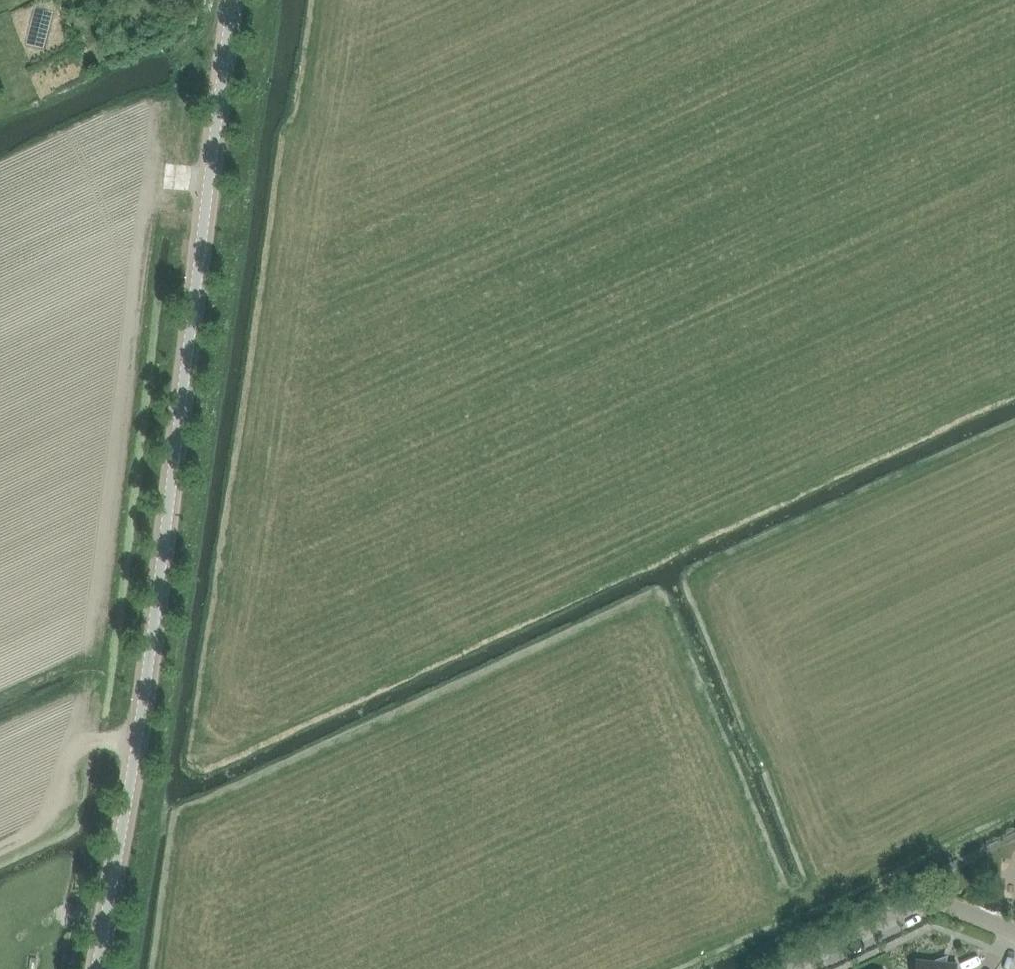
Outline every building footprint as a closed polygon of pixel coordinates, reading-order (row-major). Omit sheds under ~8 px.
[(957,963),(944,962),(943,958),(944,958),(944,956),(916,967),(915,968),(956,968),(957,963)]
